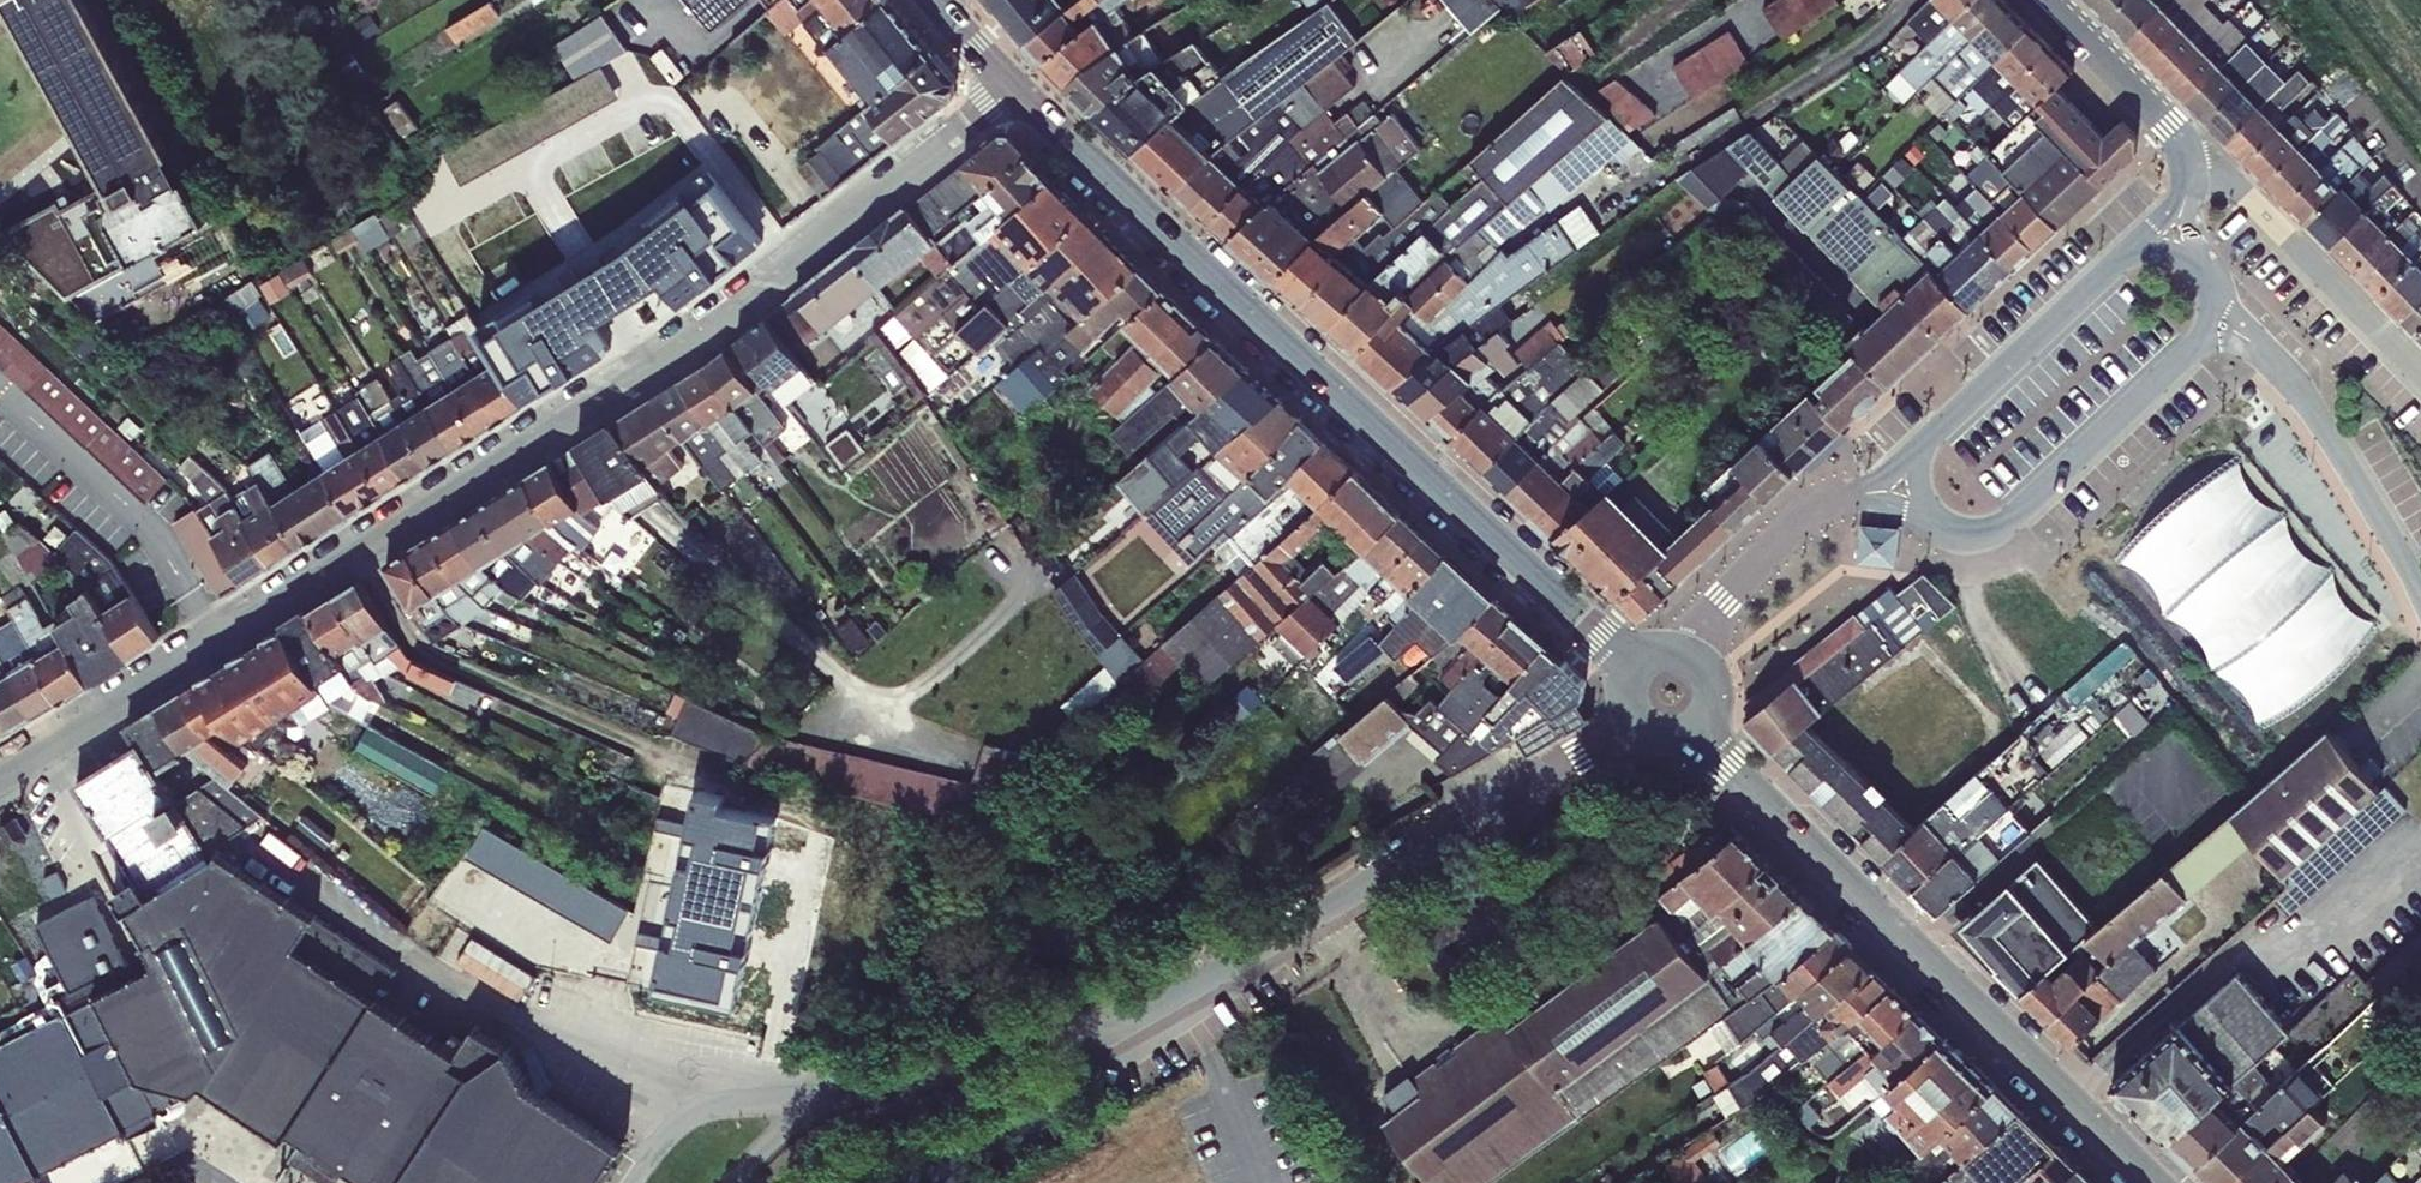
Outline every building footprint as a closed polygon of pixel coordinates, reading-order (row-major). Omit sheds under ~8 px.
[(108,190),(105,192),(113,203),(103,210),(134,261),(162,246),(162,247),(174,241),(172,238),(207,218),(186,180),(181,182),(168,156),(172,154),(86,0),(2,0),(108,190)] [(457,42),(500,16),(491,0),(447,26),(457,42)] [(715,34),(749,0),(687,0),(715,34)] [(822,0),(778,0),(766,9),(787,34),(807,17),(819,32),(836,17),(828,7),(822,0)] [(886,0),(835,0),(828,7),(836,17),(848,30),(886,0)] [(875,99),(936,50),(895,0),(886,0),(848,30),(829,44),(875,99)] [(1024,42),(1065,10),(1067,8),(1060,0),(989,0),(1024,42)] [(1067,8),(1077,0),(1060,0),(1067,8)] [(1067,8),(1065,10),(1081,30),(1097,19),(1117,6),(1127,0),(1077,0),(1067,8)] [(1182,107),(1222,146),(1268,112),(1280,102),(1338,56),(1408,0),(1330,0),(1251,55),(1225,75),(1191,101),(1182,107)] [(1443,0),(1426,0),(1419,6),(1425,13),(1431,9),(1436,14),(1447,5),(1443,0)] [(1447,5),(1470,33),(1501,8),(1493,0),(1443,0),(1447,5)] [(1501,8),(1511,17),(1538,0),(1493,0),(1501,8)] [(1763,7),(1783,39),(1841,3),(1839,0),(1774,0),(1763,7)] [(1938,0),(1928,0),(1908,19),(1889,41),(1899,51),(1919,32),(1929,42),(1954,17),(1938,0)] [(1973,0),(1938,0),(1954,17),(1955,17),(1973,0)] [(2009,4),(2005,0),(1973,0),(1955,17),(1974,37),(2009,4)] [(2107,18),(2125,0),(2089,0),(2107,18)] [(2107,18),(2127,38),(2162,5),(2157,0),(2125,0),(2107,18)] [(2162,5),(2180,24),(2186,29),(2195,20),(2193,16),(2205,4),(2208,0),(2166,0),(2162,5)] [(1996,59),(2031,26),(2009,4),(1974,37),(1996,59)] [(2223,23),(2205,4),(2193,16),(2195,20),(2186,29),(2201,44),(2207,51),(2216,41),(2210,35),(2223,23)] [(2162,5),(2127,38),(2148,59),(2180,24),(2162,5)] [(1135,36),(1117,6),(1097,19),(1116,47),(1121,45),(1135,36)] [(1024,42),(1042,62),(1081,30),(1065,10),(1024,42)] [(602,16),(575,34),(594,62),(621,45),(602,16)] [(1955,17),(1929,42),(1900,70),(1919,90),(1939,70),(1974,37),(1955,17)] [(2229,18),(2223,23),(2210,35),(2216,41),(2207,51),(2222,66),(2226,71),(2235,62),(2231,58),(2249,38),(2229,18)] [(1042,62),(1067,86),(1116,47),(1097,19),(1081,30),(1042,62)] [(2266,23),(2249,38),(2231,58),(2235,62),(2226,71),(2238,83),(2247,92),(2256,82),(2250,77),(2261,65),(2252,56),(2275,34),(2266,23)] [(2180,24),(2148,59),(2166,78),(2201,44),(2186,29),(2180,24)] [(2019,82),(2053,49),(2031,26),(1996,59),(1997,60),(2018,81),(2019,82)] [(1582,28),(1545,51),(1569,73),(1599,54),(1582,28)] [(1730,29),(1673,65),(1693,97),(1750,60),(1730,29)] [(1145,30),(1135,36),(1121,45),(1138,77),(1155,65),(1164,60),(1145,30)] [(1968,70),(1978,80),(1997,60),(1996,59),(1974,37),(1939,70),(1951,82),(1958,75),(1961,78),(1968,70)] [(1164,60),(1155,65),(1191,101),(1225,75),(1213,59),(1208,61),(1196,40),(1164,60)] [(2201,44),(2166,78),(2188,100),(2222,66),(2207,51),(2201,44)] [(1067,86),(1093,112),(1138,77),(1121,45),(1116,47),(1067,86)] [(2040,103),(2057,86),(2073,70),(2053,49),(2019,82),(2040,103)] [(352,50),(337,59),(353,82),(366,74),(352,50)] [(958,78),(936,50),(875,99),(869,104),(898,138),(956,93),(958,78)] [(1349,68),(1338,56),(1280,102),(1294,118),(1267,146),(1254,137),(1274,118),(1268,112),(1222,146),(1213,155),(1228,169),(1244,183),(1302,128),(1326,109),(1356,86),(1345,72),(1349,68)] [(1978,80),(1972,85),(1993,106),(2018,81),(1997,60),(1978,80)] [(2262,64),(2261,65),(2250,77),(2256,82),(2247,92),(2261,106),(2267,113),(2276,102),(2271,96),(2282,85),(2262,64)] [(1093,112),(1135,149),(1182,107),(1191,101),(1155,65),(1138,77),(1093,112)] [(2222,66),(2188,100),(2204,117),(2238,83),(2226,71),(2222,66)] [(2300,68),(2282,85),(2271,96),(2276,102),(2267,113),(2281,127),(2291,117),(2283,109),(2311,81),(2300,68)] [(1939,70),(1919,90),(1917,92),(1940,116),(1972,85),(1978,80),(1968,70),(1961,78),(1958,75),(1951,82),(1939,70)] [(1510,203),(1611,116),(1588,95),(1565,75),(1471,160),(1510,203)] [(1616,78),(1588,95),(1611,116),(1628,133),(1657,114),(1616,78)] [(2018,81),(1993,106),(2014,128),(2032,111),(2040,103),(2019,82),(2018,81)] [(2238,83),(2204,117),(2227,141),(2261,106),(2247,92),(2238,83)] [(2105,135),(2057,86),(2040,103),(2032,111),(2103,184),(2136,152),(2137,135),(2122,119),(2105,135)] [(2296,112),(2291,117),(2281,127),(2300,147),(2302,148),(2338,111),(2325,97),(2304,121),(2296,112)] [(401,98),(380,111),(400,142),(421,128),(401,98)] [(1313,164),(1376,112),(1365,98),(1336,121),(1326,109),(1302,128),(1244,183),(1265,202),(1271,197),(1313,164)] [(1294,118),(1280,102),(1268,112),(1274,118),(1254,137),(1267,146),(1294,118)] [(865,164),(898,138),(869,104),(837,130),(865,164)] [(2261,106),(2227,141),(2247,161),(2281,127),(2267,113),(2261,106)] [(1135,149),(1177,189),(1213,155),(1222,146),(1182,107),(1135,149)] [(475,110),(405,151),(415,169),(485,128),(475,110)] [(1987,154),(2026,191),(2059,226),(2103,184),(2032,111),(2014,128),(1987,154)] [(2348,123),(2338,111),(2302,148),(2321,167),(2322,168),(2335,155),(2326,145),(2348,123)] [(1368,191),(1408,160),(1423,148),(1394,112),(1382,121),(1376,112),(1313,164),(1271,197),(1316,236),(1368,191)] [(1947,113),(1937,122),(1944,130),(1954,121),(1947,113)] [(1431,321),(1500,250),(1496,247),(1546,204),(1551,209),(1615,155),(1623,163),(1641,147),(1628,133),(1611,116),(1510,203),(1449,254),(1444,250),(1393,300),(1397,304),(1406,295),(1416,304),(1415,305),(1431,321)] [(1809,119),(1802,127),(1814,139),(1822,132),(1809,119)] [(2281,127),(2247,161),(2266,181),(2300,147),(2281,127)] [(846,178),(865,164),(837,130),(816,147),(818,149),(820,148),(846,178)] [(1887,310),(1932,267),(1903,237),(1861,197),(1842,178),(1819,156),(1800,172),(1787,159),(1783,163),(1750,130),(1727,145),(1750,169),(1887,310)] [(987,191),(1038,155),(1040,155),(1036,151),(1032,150),(1030,152),(1013,135),(1001,133),(962,163),(987,191)] [(2356,134),(2335,155),(2322,168),(2341,188),(2343,186),(2361,168),(2374,158),(2356,134)] [(1913,144),(1902,156),(1914,167),(1925,156),(1913,144)] [(2026,191),(1987,154),(1979,144),(1968,154),(1979,164),(1978,165),(1985,172),(1974,182),(1977,185),(2004,212),(2026,191)] [(1750,169),(1727,145),(1692,167),(1723,197),(1750,169)] [(2300,147),(2266,181),(2286,201),(2321,167),(2302,148),(2300,147)] [(822,196),(846,178),(820,148),(818,149),(798,166),(822,196)] [(1009,217),(1055,180),(1042,168),(1043,167),(1043,161),(1038,155),(987,191),(1009,217)] [(1194,205),(1228,169),(1213,155),(1177,189),(1194,205)] [(1914,167),(1902,156),(1884,174),(1896,186),(1914,167)] [(1385,211),(1415,185),(1424,178),(1408,160),(1368,191),(1316,236),(1336,252),(1383,208),(1385,211)] [(1510,203),(1471,160),(1461,168),(1476,184),(1452,205),(1370,281),(1372,282),(1393,300),(1444,250),(1449,254),(1510,203)] [(1842,178),(1861,197),(1877,179),(1860,161),(1842,178)] [(987,191),(962,163),(907,206),(930,236),(987,191)] [(1723,197),(1692,167),(1675,180),(1711,209),(1723,197)] [(2321,167),(2286,201),(2307,222),(2341,188),(2322,168),(2321,167)] [(2374,182),(2361,168),(2343,186),(2365,208),(2366,210),(2389,188),(2379,178),(2374,182)] [(1211,221),(1244,183),(1228,169),(1194,205),(1211,221)] [(103,210),(113,203),(105,192),(98,179),(74,201),(68,191),(56,197),(57,199),(95,282),(134,261),(103,210)] [(1030,263),(1064,235),(1088,212),(1055,180),(1009,217),(999,227),(1030,263)] [(1211,221),(1229,237),(1265,202),(1244,183),(1211,221)] [(2394,183),(2389,188),(2366,210),(2390,234),(2401,222),(2387,209),(2404,194),(2394,183)] [(1385,211),(1396,226),(1426,199),(1415,185),(1385,211)] [(2004,212),(1977,185),(1957,206),(1982,231),(2004,212)] [(2341,188),(2307,222),(2330,245),(2365,208),(2343,186),(2341,188)] [(1370,281),(1452,205),(1438,188),(1426,199),(1396,226),(1385,236),(1382,232),(1367,247),(1363,242),(1344,259),(1345,260),(1370,281)] [(936,242),(919,256),(925,263),(932,257),(944,272),(949,268),(986,236),(999,227),(1009,217),(987,191),(930,236),(936,242)] [(2026,191),(2004,212),(2036,247),(2059,226),(2026,191)] [(1982,231),(1957,206),(1946,196),(1938,204),(1932,197),(1919,210),(1959,253),(1982,231)] [(1265,202),(1229,237),(1276,279),(1316,236),(1271,197),(1265,202)] [(1748,201),(1723,197),(1711,209),(1848,342),(1865,326),(1835,297),(1837,294),(1748,201)] [(70,296),(95,282),(57,199),(0,231),(70,296)] [(401,201),(378,214),(392,236),(415,223),(401,201)] [(1437,348),(1512,294),(1601,232),(1581,203),(1509,253),(1505,246),(1500,250),(1431,321),(1415,305),(1400,321),(1434,351),(1437,348)] [(930,236),(907,206),(905,205),(850,248),(880,286),(919,256),(936,242),(930,236)] [(1959,253),(1919,210),(1916,207),(1906,217),(1915,226),(1903,237),(1932,267),(1937,273),(1959,253)] [(2365,208),(2330,245),(2353,269),(2390,234),(2366,210),(2365,208)] [(1053,283),(1109,232),(1088,212),(1064,235),(1030,263),(1028,265),(1029,265),(1048,287),(1053,283)] [(2004,212),(1982,231),(2015,267),(2036,247),(2004,212)] [(392,236),(378,214),(354,228),(368,250),(392,236)] [(2401,222),(2390,234),(2415,260),(2420,254),(2420,235),(2416,231),(2420,227),(2409,215),(2401,222)] [(986,236),(949,268),(962,284),(981,269),(1001,291),(1029,265),(1028,265),(1030,263),(999,227),(986,236)] [(368,250),(354,228),(332,240),(340,252),(356,243),(367,261),(373,257),(368,250)] [(1982,231),(1959,253),(1993,288),(2015,267),(1982,231)] [(1113,291),(1143,264),(1109,232),(1053,283),(1085,317),(1113,291)] [(1367,247),(1382,232),(1363,242),(1367,247)] [(2390,234),(2353,269),(2378,294),(2415,260),(2390,234)] [(1304,304),(1345,260),(1344,259),(1336,252),(1316,236),(1276,279),(1304,304)] [(328,248),(312,258),(321,271),(336,262),(328,248)] [(880,286),(850,248),(794,292),(795,294),(824,331),(834,323),(850,310),(880,286)] [(1959,253),(1937,273),(1972,308),(1993,288),(1959,253)] [(314,274),(304,257),(281,270),(291,287),(314,274)] [(1328,325),(1372,282),(1370,281),(1345,260),(1304,304),(1328,325)] [(2415,260),(2378,294),(2403,319),(2420,302),(2420,266),(2415,260)] [(1134,315),(1165,286),(1143,264),(1113,291),(1128,307),(1134,315)] [(1001,291),(983,307),(958,330),(960,332),(972,345),(979,353),(1004,331),(1008,336),(1030,318),(1022,310),(1048,287),(1029,265),(1001,291)] [(1887,310),(1926,351),(1972,308),(1937,273),(1932,267),(1887,310)] [(981,269),(962,284),(983,307),(1001,291),(981,269)] [(1358,352),(1397,304),(1393,300),(1372,282),(1328,325),(1358,352)] [(1071,328),(1085,317),(1053,283),(1048,287),(1022,310),(1030,318),(1008,336),(997,347),(1009,360),(1015,367),(1044,343),(1049,348),(1071,328)] [(1146,341),(1155,349),(1192,311),(1165,286),(1134,315),(1126,321),(1127,322),(1138,332),(1146,341)] [(1085,317),(1071,328),(1049,348),(1044,343),(1015,367),(1000,380),(1007,388),(1029,411),(1074,372),(1093,354),(1086,346),(1128,307),(1113,291),(1085,317)] [(795,353),(824,331),(795,294),(767,316),(795,353)] [(1529,367),(1561,341),(1586,320),(1577,311),(1557,326),(1553,319),(1521,347),(1515,339),(1511,342),(1503,330),(1526,314),(1512,294),(1437,348),(1473,380),(1475,383),(1486,375),(1499,365),(1506,375),(1524,361),(1529,367)] [(256,295),(230,313),(242,332),(269,314),(256,295)] [(1395,386),(1434,351),(1400,321),(1415,305),(1416,304),(1406,295),(1397,304),(1358,352),(1395,386)] [(1625,297),(1614,307),(1626,321),(1637,311),(1625,297)] [(2403,319),(2420,338),(2420,302),(2403,319)] [(850,310),(834,323),(836,326),(839,328),(842,329),(845,329),(849,329),(852,328),(854,326),(856,323),(856,321),(856,319),(855,316),(853,314),(852,312),(850,310)] [(1889,386),(1926,351),(1887,310),(1867,329),(1865,326),(1848,342),(1856,350),(1889,386)] [(446,326),(453,337),(476,374),(499,360),(469,311),(446,326)] [(1179,373),(1218,337),(1192,311),(1155,349),(1179,373)] [(146,501),(167,478),(2,323),(0,322),(0,366),(146,501)] [(1138,332),(1127,322),(1102,345),(1115,355),(1138,332)] [(369,323),(356,330),(366,346),(379,338),(369,323)] [(972,345),(960,332),(946,345),(958,358),(972,345)] [(934,388),(954,374),(926,333),(906,347),(934,388)] [(453,337),(431,350),(454,388),(476,374),(453,337)] [(1208,403),(1248,366),(1218,337),(1179,373),(1174,377),(1201,409),(1208,403)] [(738,340),(725,349),(756,389),(736,407),(754,430),(780,463),(788,457),(774,438),(788,427),(759,391),(770,382),(738,340)] [(1155,349),(1146,341),(1140,346),(1136,341),(1090,388),(1125,421),(1174,377),(1179,373),(1155,349)] [(1484,404),(1517,437),(1552,401),(1587,368),(1561,341),(1529,367),(1503,389),(1499,387),(1484,404)] [(412,348),(400,355),(430,403),(454,388),(431,350),(418,358),(412,348)] [(1428,416),(1462,389),(1473,380),(1437,348),(1434,351),(1395,386),(1428,416)] [(725,349),(703,365),(734,405),(736,407),(756,389),(725,349)] [(1843,427),(1889,386),(1856,350),(1829,375),(1837,384),(1818,402),(1843,427)] [(402,392),(392,398),(405,419),(430,403),(400,355),(390,361),(397,372),(392,375),(402,392)] [(476,374),(503,416),(527,401),(499,360),(476,374)] [(1015,367),(1009,360),(986,381),(999,396),(1007,388),(1000,380),(1015,367)] [(1499,365),(1486,375),(1499,387),(1503,389),(1529,367),(1524,361),(1506,375),(1499,365)] [(703,365),(679,381),(707,421),(709,424),(734,405),(703,365)] [(1240,432),(1283,398),(1248,366),(1208,403),(1240,432)] [(454,388),(481,430),(503,416),(476,374),(454,388)] [(1499,387),(1486,375),(1475,383),(1473,380),(1462,389),(1481,407),(1484,404),(1499,387)] [(359,395),(384,432),(405,419),(392,398),(378,376),(366,384),(367,385),(357,391),(359,395)] [(1201,409),(1174,377),(1125,421),(1111,433),(1132,453),(1177,413),(1185,422),(1201,409)] [(679,381),(652,397),(682,437),(685,439),(707,421),(679,381)] [(430,403),(456,446),(481,430),(454,388),(430,403)] [(1007,388),(999,396),(1026,424),(1029,411),(1007,388)] [(1452,439),(1481,407),(1462,389),(1428,416),(1452,439)] [(1795,472),(1843,427),(1818,402),(1810,393),(1763,437),(1795,472)] [(358,449),(384,432),(359,395),(324,417),(347,456),(358,449)] [(612,422),(645,466),(671,446),(682,437),(652,397),(612,422)] [(1252,475),(1308,419),(1283,398),(1240,432),(1220,448),(1251,474),(1252,475)] [(927,401),(917,407),(929,426),(939,420),(927,401)] [(405,419),(432,461),(456,446),(430,403),(405,419)] [(1240,432),(1208,403),(1201,409),(1185,422),(1119,479),(1146,511),(1152,506),(1203,464),(1220,448),(1240,432)] [(1452,439),(1484,471),(1519,438),(1517,437),(1484,404),(1481,407),(1452,439)] [(709,424),(729,448),(749,472),(763,461),(744,437),(754,430),(736,407),(734,405),(709,424)] [(1583,417),(1540,458),(1563,480),(1577,465),(1614,431),(1616,430),(1595,406),(1583,417)] [(129,415),(119,426),(131,438),(142,428),(129,415)] [(384,432),(411,475),(432,461),(405,419),(384,432)] [(1290,476),(1328,438),(1308,419),(1252,475),(1273,495),(1290,476)] [(575,443),(576,445),(608,497),(648,471),(649,471),(645,466),(612,422),(611,420),(575,443)] [(707,421),(685,439),(705,468),(734,502),(749,491),(720,455),(729,448),(709,424),(707,421)] [(855,428),(833,441),(846,463),(869,450),(855,428)] [(1577,465),(1563,480),(1590,506),(1606,492),(1591,477),(1608,461),(1626,443),(1614,431),(1577,465)] [(358,449),(385,491),(411,475),(384,432),(358,449)] [(1768,497),(1795,472),(1763,437),(1735,462),(1748,477),(1768,497)] [(1296,482),(1320,505),(1358,467),(1328,438),(1290,476),(1296,482)] [(1484,471),(1506,493),(1540,458),(1519,438),(1484,471)] [(576,445),(552,460),(580,505),(584,513),(608,497),(576,445)] [(685,465),(671,446),(645,466),(649,471),(648,471),(658,486),(685,465)] [(1251,474),(1220,448),(1203,464),(1231,492),(1251,474)] [(321,472),(348,514),(385,491),(358,449),(347,456),(321,472)] [(250,464),(261,480),(262,480),(274,501),(295,488),(271,451),(250,464)] [(221,596),(244,581),(214,535),(228,525),(221,514),(237,503),(233,498),(229,490),(190,454),(179,466),(194,480),(212,501),(173,523),(221,596)] [(1563,480),(1540,458),(1506,493),(1530,515),(1563,480)] [(2249,491),(2235,458),(2171,512),(2123,564),(2150,584),(2164,621),(2200,639),(2213,679),(2245,704),(2262,735),(2312,702),(2376,628),(2352,616),(2332,572),(2300,556),(2283,514),(2249,491)] [(552,460),(526,476),(551,521),(552,523),(580,505),(552,460)] [(1627,479),(1608,461),(1591,477),(1606,492),(1610,489),(1614,492),(1627,479)] [(1716,506),(1748,477),(1735,462),(1704,492),(1714,503),(1716,506)] [(1192,530),(1231,492),(1203,464),(1152,506),(1169,526),(1178,517),(1192,530)] [(1365,550),(1366,551),(1404,512),(1358,467),(1320,505),(1334,518),(1354,538),(1365,550)] [(648,471),(608,497),(632,517),(665,496),(658,486),(648,471)] [(274,501),(301,544),(348,514),(321,472),(295,488),(274,501)] [(1273,495),(1252,475),(1251,474),(1231,492),(1192,530),(1175,547),(1191,563),(1196,557),(1198,558),(1213,543),(1218,548),(1296,482),(1290,476),(1273,495)] [(526,476),(501,491),(529,535),(551,521),(526,476)] [(1616,598),(1640,619),(1768,497),(1748,477),(1716,506),(1714,503),(1679,535),(1667,546),(1670,549),(1616,598)] [(273,563),(301,544),(274,501),(262,480),(261,480),(247,489),(259,508),(245,517),(273,563)] [(1590,506),(1563,480),(1530,515),(1553,538),(1590,506)] [(1320,505),(1296,482),(1218,548),(1241,574),(1320,505)] [(259,508),(247,489),(233,498),(237,503),(245,517),(259,508)] [(1590,506),(1553,538),(1616,598),(1670,549),(1667,546),(1626,504),(1614,492),(1610,489),(1606,492),(1590,506)] [(501,491),(476,507),(505,549),(527,536),(529,535),(501,491)] [(1636,493),(1626,504),(1667,546),(1679,535),(1636,493)] [(244,581),(273,563),(245,517),(237,503),(221,514),(228,525),(214,535),(244,581)] [(565,535),(576,543),(578,545),(585,536),(600,549),(602,547),(614,555),(623,544),(584,513),(580,505),(552,523),(565,535)] [(1310,593),(1365,550),(1354,538),(1326,559),(1320,556),(1307,568),(1294,553),(1334,518),(1320,505),(1265,555),(1241,574),(1144,660),(1119,683),(1082,716),(1100,735),(1181,663),(1204,689),(1277,624),(1310,593)] [(453,521),(480,565),(505,549),(476,507),(453,521)] [(1426,533),(1404,512),(1366,551),(1389,572),(1426,533)] [(60,563),(81,594),(91,588),(86,582),(63,561),(64,560),(55,552),(19,521),(4,532),(33,582),(60,563)] [(430,535),(457,579),(480,565),(453,521),(430,535)] [(527,536),(558,563),(576,543),(565,535),(552,523),(551,521),(529,535),(527,536)] [(1902,529),(1859,526),(1856,564),(1899,567),(1902,529)] [(104,610),(133,592),(115,566),(112,560),(76,529),(55,552),(64,560),(63,561),(86,582),(91,588),(104,610)] [(1449,554),(1426,533),(1389,572),(1412,594),(1449,554)] [(408,549),(436,592),(457,579),(430,535),(408,549)] [(505,549),(538,581),(541,583),(558,563),(527,536),(505,549)] [(385,563),(413,607),(432,595),(436,592),(408,549),(385,563)] [(480,565),(505,588),(508,591),(523,599),(538,581),(505,549),(480,565)] [(1366,551),(1365,550),(1310,593),(1277,624),(1309,655),(1370,592),(1389,572),(1366,551)] [(1494,598),(1449,554),(1412,594),(1437,618),(1457,637),(1461,633),(1494,598)] [(480,565),(457,579),(485,607),(505,588),(480,565)] [(1746,701),(1745,719),(1797,677),(1824,711),(1957,604),(1925,571),(1897,594),(1891,585),(1746,701)] [(1412,594),(1389,572),(1370,592),(1382,602),(1380,604),(1390,613),(1387,616),(1389,618),(1383,627),(1390,633),(1414,606),(1408,600),(1412,594)] [(1083,634),(1103,614),(1078,577),(1055,592),(1083,634)] [(360,578),(334,594),(360,637),(363,642),(389,625),(360,578)] [(811,580),(802,588),(810,598),(820,590),(811,580)] [(66,640),(57,624),(55,621),(45,627),(21,585),(1,597),(13,618),(36,657),(66,640)] [(132,656),(104,610),(91,588),(81,594),(73,599),(80,609),(66,618),(57,624),(66,640),(91,681),(132,656)] [(104,610),(132,656),(162,637),(133,592),(104,610)] [(334,594),(307,610),(337,653),(360,637),(334,594)] [(1437,618),(1412,594),(1408,600),(1414,606),(1390,633),(1380,644),(1350,667),(1359,678),(1392,653),(1394,656),(1397,652),(1406,659),(1420,643),(1423,639),(1421,637),(1437,618)] [(432,595),(413,607),(435,641),(463,623),(432,595)] [(1482,653),(1515,616),(1494,598),(1461,633),(1482,653)] [(80,609),(73,599),(62,613),(66,618),(80,609)] [(283,626),(284,627),(317,683),(323,680),(345,666),(346,666),(337,653),(307,610),(305,608),(283,622),(285,625),(283,626)] [(1098,655),(1121,634),(1103,614),(1083,634),(1098,655)] [(851,615),(836,627),(853,651),(869,639),(851,615)] [(1530,689),(1561,656),(1548,644),(1515,616),(1482,653),(1514,683),(1525,694),(1530,689)] [(13,618),(0,626),(0,653),(11,672),(36,658),(36,657),(13,618)] [(1457,637),(1437,618),(1421,637),(1423,639),(1420,643),(1434,656),(1457,637)] [(410,657),(389,625),(363,642),(383,672),(385,675),(399,668),(406,672),(451,691),(451,693),(474,702),(479,688),(410,657)] [(284,627),(259,643),(297,705),(307,720),(433,794),(447,768),(332,704),(317,683),(284,627)] [(1482,653),(1461,633),(1457,637),(1434,656),(1445,669),(1440,674),(1455,685),(1482,653)] [(1119,683),(1144,660),(1121,634),(1098,655),(1119,683)] [(375,677),(383,672),(363,642),(360,637),(337,653),(346,666),(345,666),(356,684),(354,685),(383,702),(387,699),(375,677)] [(2126,638),(2071,690),(2084,704),(2139,652),(2126,638)] [(36,657),(36,658),(59,699),(70,692),(72,694),(91,681),(66,640),(36,657)] [(259,643),(201,681),(223,719),(241,735),(237,740),(256,729),(255,729),(254,716),(282,714),(297,705),(259,643)] [(0,653),(0,679),(11,672),(0,653)] [(1482,653),(1455,685),(1438,704),(1431,698),(1417,712),(1400,707),(1412,725),(1443,751),(1466,726),(1472,732),(1514,683),(1482,653)] [(1586,680),(1561,656),(1530,689),(1554,712),(1548,716),(1550,719),(1583,699),(1585,697),(1587,695),(1588,693),(1589,690),(1590,687),(1589,684),(1588,682),(1586,680)] [(36,658),(11,672),(35,713),(59,699),(36,658)] [(354,685),(356,684),(345,666),(323,680),(336,696),(354,685)] [(0,679),(0,716),(7,729),(35,713),(11,672),(0,679)] [(1412,674),(1388,693),(1397,704),(1419,681),(1412,674)] [(1745,719),(1777,749),(1809,723),(1824,711),(1797,677),(1745,719)] [(223,719),(201,681),(183,691),(211,734),(229,750),(237,740),(241,735),(223,719)] [(1554,712),(1530,689),(1525,694),(1514,683),(1472,732),(1466,726),(1443,751),(1437,759),(1454,775),(1526,732),(1550,719),(1548,716),(1554,712)] [(1247,685),(1225,706),(1241,723),(1263,702),(1247,685)] [(211,734),(183,691),(157,707),(184,751),(211,734)] [(1412,725),(1400,707),(1397,704),(1388,693),(1340,734),(1338,732),(1267,793),(1282,811),(1320,780),(1332,795),(1369,766),(1367,763),(1412,725)] [(774,736),(689,697),(680,715),(672,734),(745,762),(774,736)] [(1592,715),(1583,699),(1550,719),(1526,732),(1536,749),(1592,715)] [(2131,699),(2116,711),(2135,735),(2150,723),(2131,699)] [(779,706),(772,715),(784,723),(791,713),(779,706)] [(159,771),(186,754),(184,751),(157,707),(127,726),(139,742),(74,782),(108,835),(154,807),(156,810),(174,797),(159,771)] [(659,729),(672,734),(680,715),(668,710),(659,729)] [(282,714),(254,716),(255,729),(256,729),(292,727),(291,714),(282,714)] [(1809,723),(1777,749),(1885,857),(1916,828),(1884,797),(1881,802),(1866,787),(1871,782),(1809,723)] [(2083,952),(2071,963),(2090,984),(2102,970),(2134,941),(2189,896),(2253,840),(2284,876),(2381,788),(2329,729),(2100,925),(2088,936),(2077,946),(2083,952)] [(211,734),(184,751),(186,754),(216,776),(228,786),(247,765),(229,750),(211,734)] [(973,782),(774,736),(745,762),(785,777),(966,820),(1033,757),(985,743),(973,782)] [(2001,783),(2017,800),(2050,771),(2014,738),(1994,757),(2009,776),(2001,783)] [(1956,849),(1958,852),(2011,806),(2017,800),(2001,783),(2009,776),(1994,757),(1928,817),(1956,849)] [(705,812),(701,783),(667,769),(661,794),(652,836),(644,866),(688,878),(705,812)] [(228,786),(216,776),(177,801),(209,852),(265,816),(228,786)] [(2385,785),(2381,788),(2284,876),(2287,879),(2287,881),(2288,883),(2288,885),(2287,887),(2286,889),(2275,899),(2290,915),(2406,809),(2385,785)] [(652,836),(661,794),(645,788),(628,825),(652,836)] [(213,858),(209,852),(177,801),(174,797),(156,810),(154,807),(108,835),(136,880),(148,897),(213,858)] [(2034,831),(2011,806),(1958,852),(1980,876),(2034,831)] [(780,814),(761,808),(754,836),(773,843),(780,814)] [(306,814),(297,825),(327,848),(335,836),(306,814)] [(1928,817),(1916,828),(1885,857),(1914,888),(1956,849),(1928,817)] [(45,827),(28,839),(28,842),(19,848),(37,874),(39,873),(46,883),(49,881),(71,865),(45,827)] [(625,833),(613,827),(605,842),(617,848),(625,833)] [(1716,911),(1723,906),(1770,862),(1737,832),(1699,862),(1683,874),(1697,890),(1716,911)] [(1554,951),(1563,965),(1612,933),(1622,946),(1663,915),(1672,908),(1661,894),(1683,874),(1699,862),(1693,846),(1660,873),(1645,854),(1606,881),(1614,891),(1623,883),(1630,892),(1608,911),(1594,893),(1567,912),(1581,934),(1554,951)] [(1958,852),(1956,849),(1914,888),(1938,913),(1981,877),(1980,876),(1958,852)] [(221,853),(213,858),(148,897),(136,880),(113,894),(125,913),(128,912),(154,959),(154,967),(205,1087),(284,1141),(293,1130),(304,1137),(348,1165),(375,1182),(374,1182),(598,1182),(623,1143),(530,1083),(509,1046),(477,1025),(467,1040),(459,1053),(446,1044),(377,999),(297,947),(316,916),(317,915),(221,853)] [(2088,936),(2100,925),(2038,855),(1960,924),(1966,930),(1995,904),(2039,867),(2048,878),(2030,893),(2038,902),(2045,897),(2072,926),(2047,948),(2010,982),(2024,993),(2049,969),(2057,976),(2071,963),(2083,952),(2077,946),(2088,936)] [(1805,895),(1770,862),(1723,906),(1737,925),(1750,940),(1805,895)] [(73,864),(71,865),(49,881),(78,921),(71,926),(74,931),(19,971),(29,985),(41,977),(52,995),(99,965),(100,967),(131,944),(73,864)] [(1995,904),(2013,924),(2020,918),(2038,902),(2030,893),(2048,878),(2039,867),(1995,904)] [(1697,890),(1683,874),(1661,894),(1672,908),(1675,912),(1697,890)] [(1716,911),(1697,890),(1675,912),(1672,908),(1663,915),(1697,957),(1737,925),(1723,906),(1716,911)] [(1824,916),(1805,895),(1750,940),(1761,953),(1768,962),(1824,916)] [(2038,902),(2020,918),(2047,948),(2072,926),(2045,897),(2038,902)] [(429,898),(411,922),(420,929),(438,905),(429,898)] [(1995,904),(1966,930),(1962,934),(1981,953),(2013,924),(1995,904)] [(625,911),(602,905),(584,965),(608,972),(625,911)] [(1622,946),(1512,1027),(1557,1088),(1709,975),(1711,974),(1697,957),(1663,915),(1622,946)] [(297,947),(377,999),(397,969),(316,916),(297,947)] [(1839,930),(1824,916),(1768,962),(1770,964),(1781,978),(1839,930)] [(2047,948),(2020,918),(2013,924),(1981,953),(2010,982),(2047,948)] [(1750,940),(1737,925),(1697,957),(1711,974),(1722,966),(1733,979),(1761,953),(1750,940)] [(1854,945),(1839,930),(1781,978),(1795,996),(1800,993),(1799,991),(1854,945)] [(1563,965),(1473,1033),(1484,1047),(1512,1027),(1622,946),(1612,933),(1563,965)] [(475,937),(462,963),(529,995),(541,969),(475,937)] [(2080,993),(2103,1015),(2122,999),(2156,966),(2134,941),(2102,970),(2090,984),(2080,993)] [(1875,967),(1854,945),(1799,991),(1800,993),(1819,1015),(1827,1008),(1875,967)] [(2024,993),(2051,1021),(2080,993),(2090,984),(2071,963),(2057,976),(2049,969),(2024,993)] [(1557,1088),(1580,1119),(1711,1025),(1747,1001),(1781,978),(1770,964),(1739,986),(1724,996),(1709,975),(1557,1088)] [(1894,985),(1875,967),(1827,1008),(1833,1014),(1822,1023),(1835,1037),(1862,1014),(1894,985)] [(2238,972),(2182,1021),(2235,1082),(2255,1063),(2291,1031),(2238,972)] [(1781,978),(1747,1001),(1711,1025),(1729,1051),(1756,1030),(1795,996),(1781,978)] [(1920,1010),(1894,985),(1862,1014),(1888,1041),(1920,1010)] [(1795,996),(1756,1030),(1774,1052),(1819,1015),(1800,993),(1795,996)] [(2080,993),(2051,1021),(2074,1044),(2103,1015),(2080,993)] [(1829,1041),(1835,1037),(1822,1023),(1833,1014),(1827,1008),(1819,1015),(1774,1052),(1751,1070),(1737,1079),(1724,1087),(1713,1094),(1727,1117),(1764,1094),(1804,1060),(1810,1055),(1829,1041)] [(1947,1036),(1920,1010),(1888,1041),(1874,1052),(1897,1079),(1947,1036)] [(1888,1041),(1862,1014),(1835,1037),(1829,1041),(1850,1064),(1829,1081),(1841,1095),(1867,1073),(1884,1092),(1889,1087),(1897,1079),(1874,1052),(1888,1041)] [(2218,1097),(2235,1082),(2182,1021),(2112,1083),(2169,1138),(2218,1097)] [(1420,1095),(1401,1109),(1383,1124),(1425,1178),(1418,1182),(1490,1182),(1580,1119),(1557,1088),(1512,1027),(1484,1047),(1420,1095)] [(459,1053),(467,1040),(454,1031),(446,1044),(459,1053)] [(1473,1033),(1410,1080),(1420,1095),(1484,1047),(1473,1033)] [(1943,1135),(1996,1085),(1947,1036),(1897,1079),(1889,1087),(1901,1100),(1891,1108),(1927,1149),(1943,1135)] [(1850,1064),(1829,1041),(1810,1055),(1829,1081),(1850,1064)] [(1726,1062),(1714,1071),(1724,1087),(1737,1079),(1726,1062)] [(2409,1072),(2420,1085),(2420,1062),(2409,1072)] [(2278,1088),(2255,1063),(2235,1082),(2218,1097),(2242,1121),(2243,1119),(2278,1088)] [(2301,1066),(2278,1088),(2243,1119),(2269,1146),(2312,1105),(2325,1093),(2301,1066)] [(2022,1110),(1996,1085),(1943,1135),(1965,1160),(1968,1158),(2022,1110)] [(2242,1121),(2218,1097),(2169,1138),(2196,1166),(2242,1121)] [(1822,1116),(1808,1099),(1796,1110),(1811,1126),(1822,1116)] [(2327,1120),(2312,1105),(2269,1146),(2278,1156),(2299,1137),(2303,1142),(2327,1120)] [(2022,1110),(1968,1158),(1990,1182),(2017,1182),(2059,1146),(2022,1110)] [(2242,1121),(2196,1166),(2213,1182),(2230,1182),(2269,1146),(2243,1119),(2242,1121)] [(1665,1164),(1678,1182),(1699,1182),(1708,1176),(1697,1160),(1723,1142),(1713,1128),(1687,1146),(1688,1148),(1665,1164)] [(1927,1149),(1906,1167),(1919,1182),(1990,1182),(1968,1158),(1965,1160),(1943,1135),(1927,1149)] [(304,1137),(291,1156),(332,1182),(336,1182),(348,1165),(304,1137)] [(2059,1146),(2017,1182),(2058,1182),(2079,1165),(2059,1146)] [(2269,1146),(2230,1182),(2287,1182),(2296,1174),(2278,1156),(2269,1146)] [(2417,1177),(2398,1157),(2372,1182),(2411,1182),(2417,1177)] [(2079,1165),(2058,1182),(2099,1182),(2079,1165)] [(2345,1169),(2331,1182),(2359,1182),(2345,1169)] [(2296,1174),(2287,1182),(2305,1182),(2296,1174)]
